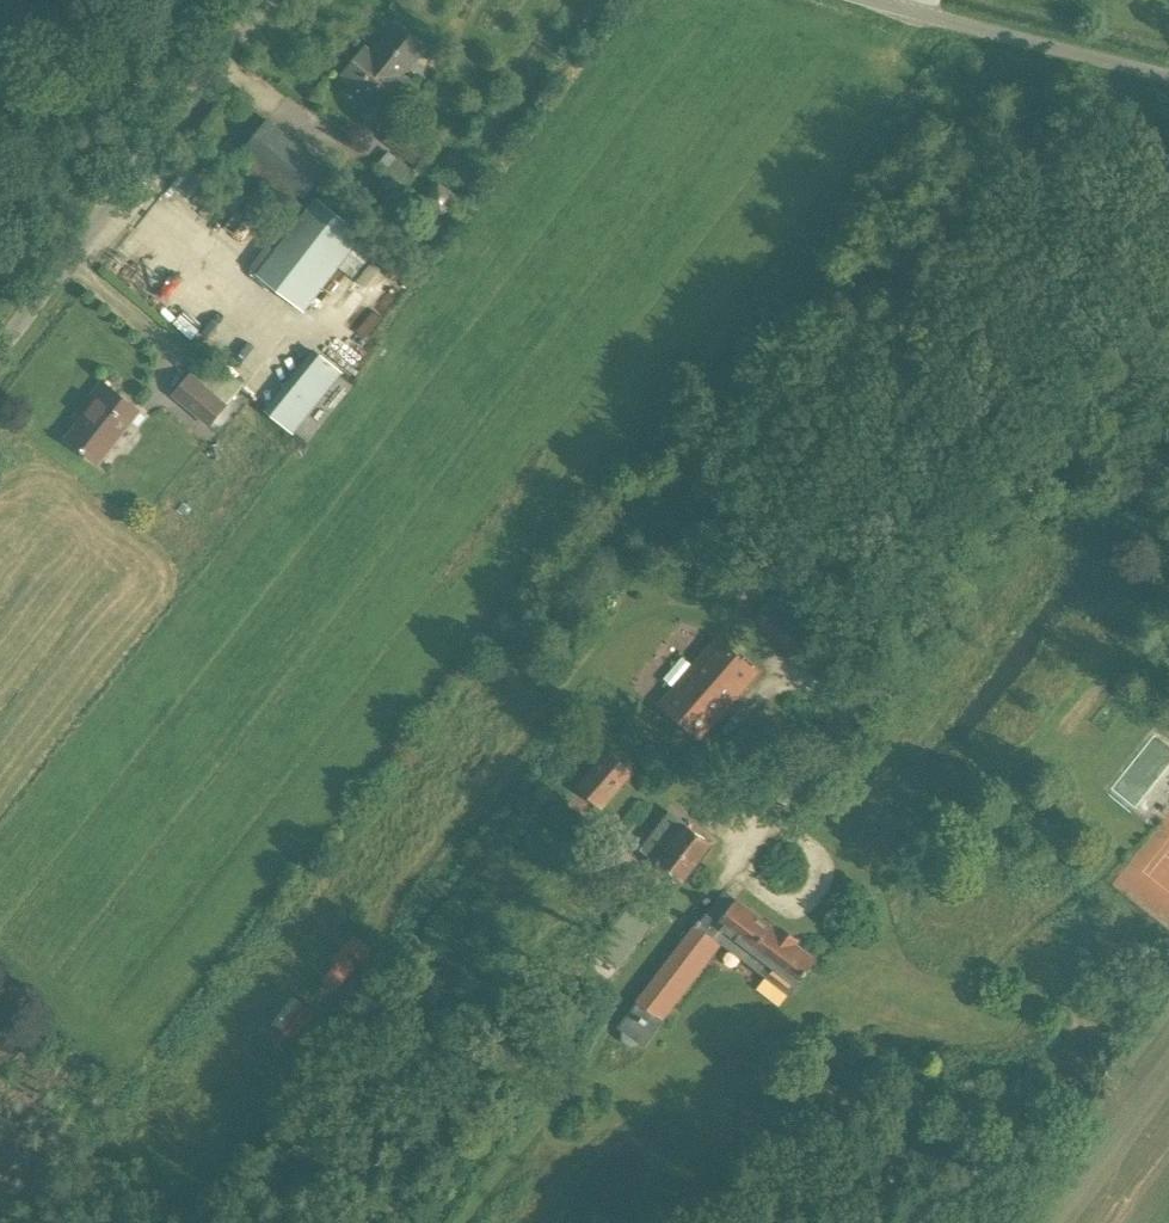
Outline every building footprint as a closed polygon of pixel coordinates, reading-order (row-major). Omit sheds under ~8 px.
[(402,76),(424,48),(395,25),(374,52),(367,46),(344,74),(386,108),(407,80),(402,76)] [(304,196),(327,168),(268,121),(245,149),(304,196)] [(427,148),(397,125),(385,140),(415,163),(427,148)] [(378,164),(384,169),(380,175),(388,182),(392,175),(400,182),(411,168),(388,151),(378,164)] [(305,310),(340,265),(356,278),(379,247),(317,199),(259,275),(305,310)] [(320,355),(271,415),(292,432),(341,371),(320,355)] [(210,425),(227,405),(191,375),(174,395),(210,425)] [(99,464),(141,411),(103,381),(92,395),(98,400),(67,438),(99,464)] [(660,704),(699,738),(760,671),(721,636),(660,704)] [(610,753),(581,786),(602,805),(631,772),(610,753)] [(683,882),(712,844),(671,812),(641,850),(683,882)] [(817,960),(736,899),(717,923),(706,914),(619,1028),(623,1031),(622,1036),(623,1042),(630,1048),(636,1047),(641,1045),(644,1047),(664,1021),(662,1020),(720,943),(790,996),(817,960)]
